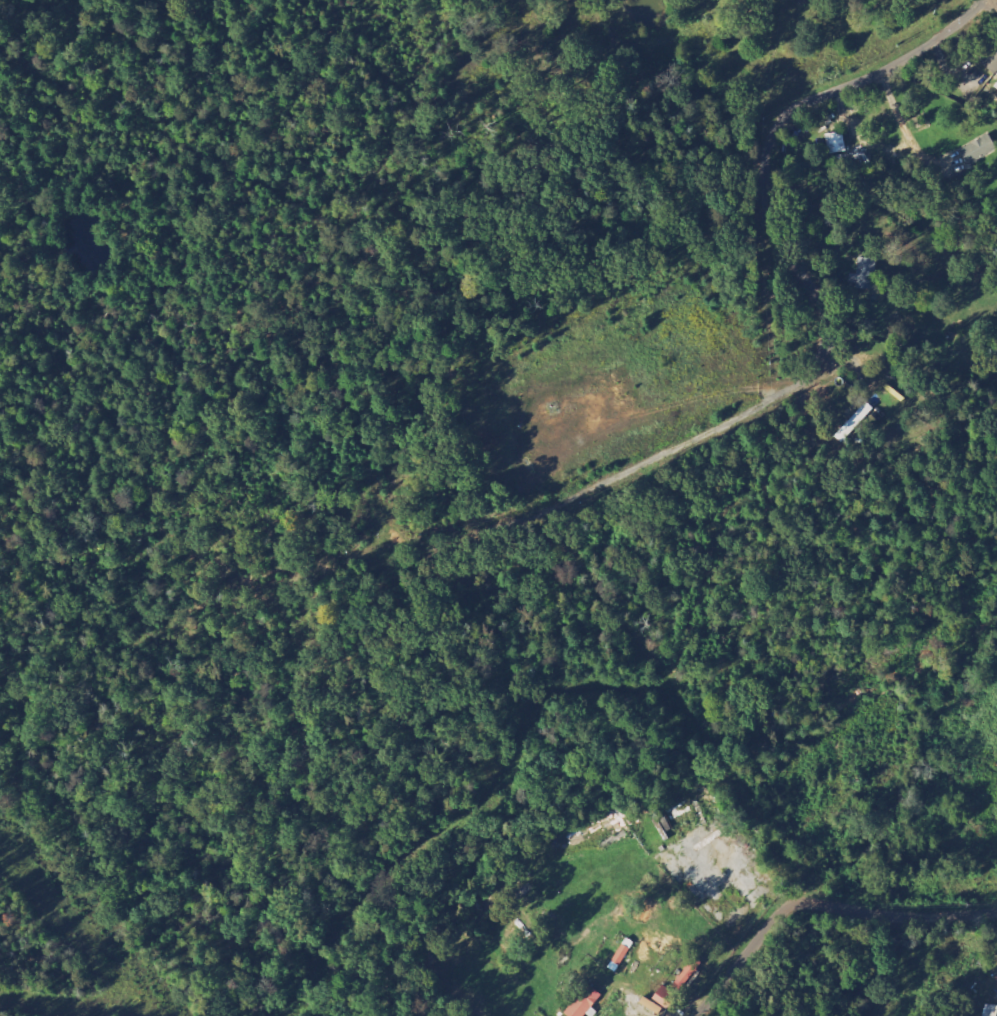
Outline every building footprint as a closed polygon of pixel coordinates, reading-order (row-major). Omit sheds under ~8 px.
[(989,54),(981,60),(994,74),(996,71),(996,32),(982,46),(989,54)] [(828,154),(846,152),(844,132),(826,134),(828,154)] [(996,151),(996,150),(990,135),(960,148),(967,165),(996,151)] [(856,284),(874,285),(876,259),(858,258),(856,284)] [(610,969),(619,973),(633,941),(624,937),(610,969)] [(683,987),(703,964),(695,957),(675,979),(683,987)] [(589,984),(564,1012),(568,1015),(585,1015),(602,996),(589,984)] [(677,995),(661,985),(652,999),(667,1009),(677,995)]
